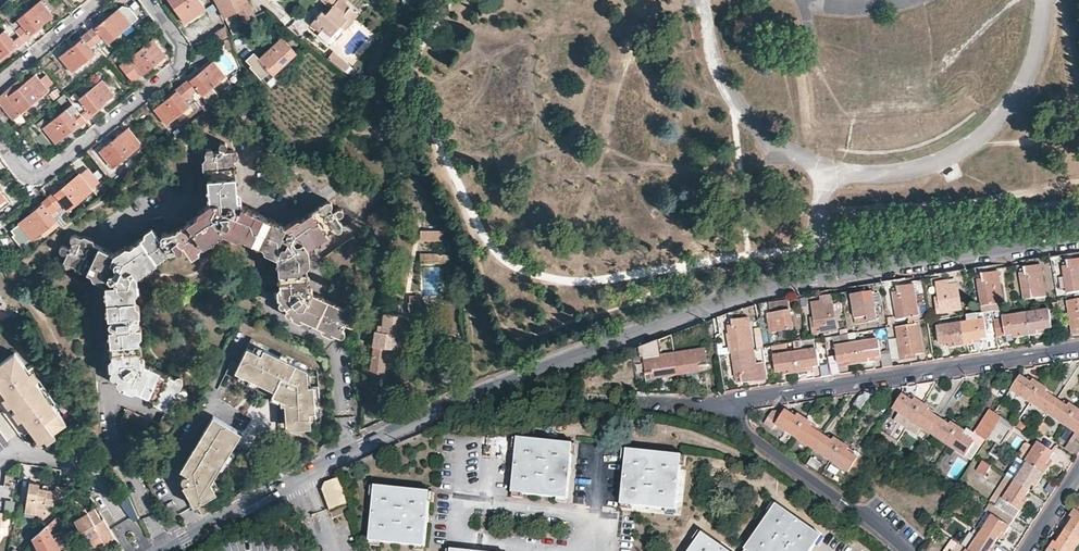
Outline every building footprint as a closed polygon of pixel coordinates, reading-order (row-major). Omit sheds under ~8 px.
[(4,4),(0,8),(0,10),(2,12),(26,41),(40,29),(38,27),(53,15),(41,0),(14,22),(8,16),(10,15),(11,15),(10,11),(4,4)] [(201,0),(169,0),(185,22),(206,8),(201,0)] [(246,0),(215,0),(232,34),(244,29),(234,11),(238,9),(244,21),(255,16),(246,0)] [(328,6),(332,9),(326,15),(322,12),(311,25),(321,34),(324,30),(333,37),(341,27),(345,30),(358,15),(341,0),(321,0),(328,6)] [(332,9),(328,6),(322,12),(326,15),(332,9)] [(87,31),(101,48),(131,24),(118,8),(103,21),(102,19),(87,31)] [(26,41),(2,12),(0,14),(0,24),(4,30),(0,33),(0,58),(10,51),(11,52),(26,41)] [(228,36),(223,28),(216,32),(220,40),(228,36)] [(329,41),(333,37),(324,30),(321,34),(329,41)] [(72,71),(101,48),(87,31),(74,41),(76,43),(59,56),(72,71)] [(272,74),(295,53),(281,37),(258,59),(253,53),(246,59),(251,65),(250,66),(260,78),(268,70),(272,74)] [(166,55),(153,39),(122,62),(123,64),(125,63),(136,77),(135,78),(136,79),(166,55)] [(351,65),(333,51),(327,59),(345,73),(345,72),(351,65)] [(183,82),(196,100),(203,94),(212,87),(226,76),(213,60),(198,73),(196,71),(183,82)] [(50,89),(48,87),(53,82),(46,73),(41,78),(37,73),(20,86),(17,89),(13,84),(9,87),(13,92),(7,97),(3,92),(0,95),(0,104),(12,119),(50,89)] [(73,103),(86,120),(101,108),(99,106),(115,94),(102,79),(73,103)] [(166,124),(196,100),(183,82),(168,94),(169,96),(154,108),(166,124)] [(7,97),(13,92),(9,87),(3,92),(7,97)] [(220,96),(212,87),(203,94),(210,104),(220,96)] [(72,131),(86,120),(73,103),(43,127),(56,142),(71,129),(72,131)] [(129,126),(100,150),(113,167),(143,143),(142,141),(140,143),(129,129),(131,127),(129,126)] [(335,213),(327,202),(290,227),(239,204),(235,148),(225,150),(225,148),(228,148),(229,147),(230,144),(229,143),(227,141),(224,141),(223,141),(221,144),(221,150),(207,151),(212,206),(169,235),(167,234),(165,235),(163,237),(163,238),(163,240),(162,241),(154,229),(118,254),(77,234),(71,247),(66,244),(63,244),(60,247),(61,250),(62,251),(65,252),(67,250),(69,251),(65,259),(107,279),(113,368),(110,368),(124,386),(126,383),(171,405),(177,393),(184,396),(186,396),(187,395),(188,390),(185,387),(183,387),(181,389),(180,390),(179,390),(184,380),(140,360),(134,280),(138,280),(137,274),(177,248),(178,249),(181,249),(183,246),(182,243),(183,243),(190,253),(224,231),(229,233),(231,229),(273,250),(272,254),(278,257),(282,298),(280,299),(294,318),(295,316),(341,336),(346,326),(351,329),(354,329),(356,326),(356,324),(356,322),(353,320),(350,321),(349,322),(347,322),(353,312),(309,293),(305,249),(343,225),(337,216),(338,214),(339,216),(341,218),(345,216),(345,215),(345,213),(344,211),(343,210),(342,209),(340,210),(335,213)] [(952,166),(947,169),(946,170),(945,171),(945,172),(945,173),(946,174),(947,175),(948,175),(950,174),(955,171),(955,170),(956,169),(955,168),(954,167),(953,166),(952,166)] [(48,196),(62,214),(92,190),(79,174),(63,187),(62,185),(48,196)] [(15,209),(0,188),(0,220),(15,209)] [(55,219),(62,214),(48,196),(33,208),(35,210),(7,231),(20,247),(40,230),(55,219)] [(59,224),(55,219),(40,230),(44,236),(59,224)] [(444,230),(420,230),(420,241),(444,241),(444,230)] [(363,249),(355,237),(325,256),(334,269),(363,249)] [(438,253),(420,253),(420,263),(449,263),(449,254),(438,254),(438,253)] [(1050,256),(1053,272),(1060,271),(1058,255),(1050,256)] [(1050,256),(1042,258),(1044,274),(1053,272),(1050,256)] [(1064,267),(1068,293),(1078,291),(1078,260),(1069,261),(1068,260),(1067,260),(1068,266),(1064,267)] [(1025,273),(1021,273),(1025,299),(1046,296),(1042,266),(1025,268),(1025,273)] [(966,269),(968,285),(976,285),(974,268),(966,269)] [(966,269),(958,270),(960,287),(968,285),(966,269)] [(982,280),(978,280),(983,306),(1003,303),(998,273),(983,275),(982,273),(981,273),(982,280)] [(890,280),(882,281),(884,298),(892,297),(890,280)] [(949,285),(948,281),(939,283),(939,281),(937,281),(939,296),(937,297),(939,313),(961,310),(958,284),(949,285)] [(909,318),(910,321),(918,320),(920,320),(915,288),(920,287),(920,285),(914,285),(900,287),(899,286),(897,286),(898,293),(895,293),(898,320),(909,318)] [(875,291),(853,295),(857,323),(876,320),(873,293),(875,292),(875,291)] [(426,302),(420,302),(419,295),(409,295),(410,302),(408,302),(408,315),(426,314),(426,302)] [(768,301),(760,303),(763,320),(770,319),(772,332),(794,329),(790,299),(770,302),(772,315),(770,315),(768,301)] [(1068,301),(1073,333),(1078,332),(1078,300),(1068,301)] [(815,317),(812,317),(815,333),(838,330),(834,305),(825,305),(824,302),(815,303),(815,302),(813,302),(815,317)] [(1026,313),(1029,335),(1043,333),(1043,329),(1051,328),(1048,309),(1026,313)] [(401,345),(405,315),(393,314),(394,311),(384,310),(381,331),(374,329),(374,330),(372,344),(374,344),(369,373),(384,376),(385,368),(388,347),(396,348),(401,345)] [(962,322),(965,344),(980,342),(980,339),(988,338),(985,320),(984,312),(973,314),(967,315),(968,322),(962,322)] [(1029,335),(1026,313),(1003,316),(1003,318),(994,319),(997,337),(1014,334),(1015,337),(1029,335)] [(725,314),(719,316),(722,334),(728,333),(725,314)] [(713,318),(705,322),(708,338),(716,336),(713,318)] [(730,326),(733,353),(754,349),(749,319),(734,321),(734,318),(732,318),(733,326),(730,326)] [(918,320),(910,321),(910,325),(897,327),(902,360),(917,358),(916,354),(922,353),(918,320)] [(951,347),(965,344),(962,322),(939,326),(942,345),(950,343),(951,347)] [(858,342),(861,363),(875,361),(874,357),(882,356),(879,340),(862,342),(860,332),(856,333),(858,342)] [(846,366),(861,363),(858,342),(851,344),(849,334),(834,336),(839,363),(846,362),(846,366)] [(321,426),(318,368),(253,336),(240,362),(233,358),(226,370),(233,374),(236,370),(274,389),(272,393),(281,398),(281,403),(284,403),(285,419),(293,419),(294,427),(321,426)] [(796,352),(799,372),(814,370),(813,367),(820,365),(817,349),(816,349),(815,339),(806,341),(802,342),(803,352),(796,352)] [(8,344),(0,350),(0,380),(1,379),(9,391),(5,394),(22,418),(28,415),(36,426),(30,429),(39,441),(53,431),(66,422),(8,344)] [(787,344),(777,345),(778,353),(788,351),(787,344)] [(654,378),(678,374),(675,353),(662,355),(660,347),(644,350),(647,373),(644,373),(645,375),(654,374),(654,378)] [(675,353),(678,374),(704,370),(703,366),(711,365),(711,363),(709,364),(706,349),(675,353)] [(754,349),(733,353),(737,378),(741,377),(742,385),(744,384),(743,382),(766,379),(764,363),(756,363),(754,349)] [(784,375),(799,372),(796,352),(774,356),(776,373),(784,371),(784,375)] [(882,356),(884,366),(893,365),(891,353),(882,354),(882,356)] [(1029,401),(1040,383),(1029,376),(1026,379),(1020,375),(1011,388),(1029,401)] [(5,394),(9,391),(1,379),(0,380),(0,388),(2,390),(5,394)] [(1047,413),(1056,399),(1050,395),(1052,391),(1040,383),(1029,401),(1047,413)] [(873,395),(866,393),(865,392),(856,406),(863,410),(873,395)] [(911,419),(921,402),(910,395),(907,398),(902,394),(892,408),(902,414),(911,419)] [(632,397),(619,396),(618,404),(631,406),(632,397)] [(1065,424),(1077,408),(1066,401),(1063,404),(1056,399),(1047,413),(1065,424)] [(929,431),(937,417),(932,414),(935,411),(921,402),(911,419),(929,431)] [(153,436),(159,423),(125,407),(119,420),(153,436)] [(898,420),(902,414),(892,408),(889,414),(898,420)] [(1077,408),(1065,424),(1078,434),(1078,409),(1077,408)] [(998,423),(1002,417),(994,412),(990,409),(976,430),(977,434),(987,441),(989,436),(998,423)] [(794,436),(806,419),(793,411),(791,414),(785,410),(772,411),(764,422),(774,429),(777,424),(794,436)] [(163,414),(159,423),(169,429),(174,419),(163,414)] [(28,415),(22,418),(30,429),(36,426),(28,415)] [(213,495),(210,491),(234,443),(235,444),(243,430),(213,415),(184,472),(192,476),(190,476),(188,477),(186,479),(186,482),(187,484),(188,486),(189,486),(187,487),(196,505),(198,503),(204,514),(214,509),(207,498),(213,495)] [(948,443),(958,426),(946,418),(944,421),(937,417),(929,431),(930,432),(947,444),(948,443)] [(812,448),(821,434),(816,430),(818,428),(806,419),(794,436),(812,448)] [(998,423),(989,436),(997,441),(1003,445),(1012,432),(998,423)] [(971,458),(980,445),(969,438),(973,431),(967,427),(965,431),(958,426),(948,443),(971,458)] [(874,437),(880,441),(885,433),(879,429),(874,437)] [(947,444),(930,432),(926,439),(943,450),(947,444)] [(831,460),(842,443),(830,435),(828,439),(821,434),(812,448),(831,460)] [(573,444),(519,439),(514,493),(568,498),(573,444)] [(1068,439),(1064,445),(1074,452),(1078,446),(1068,439)] [(1005,447),(1003,445),(997,441),(991,451),(999,457),(1005,447)] [(1027,462),(1044,473),(1053,461),(1050,459),(1054,452),(1038,441),(1035,447),(1025,460),(1027,462)] [(1035,447),(1027,442),(1024,442),(1016,454),(1025,460),(1035,447)] [(854,452),(842,443),(831,460),(849,472),(858,458),(852,455),(854,452)] [(682,455),(628,450),(622,504),(676,509),(682,455)] [(812,457),(807,463),(818,471),(822,464),(812,457)] [(992,465),(983,459),(977,469),(985,475),(992,465)] [(1015,481),(1029,490),(1034,483),(1037,485),(1044,473),(1027,462),(1015,481)] [(1015,481),(1007,475),(990,500),(991,501),(996,504),(1001,497),(1003,498),(1015,481)] [(348,505),(340,479),(321,485),(329,511),(348,505)] [(998,506),(1015,517),(1027,499),(1025,497),(1029,490),(1015,481),(1003,498),(1001,497),(996,504),(998,506)] [(54,490),(48,489),(42,488),(38,488),(39,483),(29,482),(24,512),(35,514),(36,507),(44,509),(45,502),(53,503),(53,501),(65,502),(66,488),(55,486),(54,490)] [(432,492),(377,486),(371,540),(426,546),(432,492)] [(5,501),(5,513),(14,513),(15,502),(5,501)] [(992,514),(998,506),(996,504),(991,501),(985,509),(987,511),(992,514)] [(822,536),(777,504),(745,550),(811,550),(822,536)] [(981,532),(995,542),(999,536),(1001,538),(1015,517),(998,506),(992,514),(981,532)] [(43,515),(44,509),(36,507),(35,514),(43,515)] [(107,525),(103,518),(100,520),(93,509),(87,513),(80,517),(74,521),(86,542),(98,535),(104,545),(107,542),(105,538),(112,534),(107,525)] [(80,517),(87,513),(84,509),(78,513),(80,517)] [(1076,509),(1068,522),(1071,523),(1066,530),(1078,539),(1078,511),(1076,509)] [(992,514),(987,511),(975,529),(981,532),(992,514)] [(65,531),(53,537),(50,531),(61,520),(58,514),(33,536),(41,550),(59,550),(72,545),(65,531)] [(981,532),(975,529),(968,540),(973,543),(981,532)] [(1066,530),(1062,537),(1059,535),(1050,548),(1055,550),(1074,550),(1078,544),(1078,539),(1066,530)] [(969,550),(993,550),(994,550),(991,547),(995,542),(981,532),(973,543),(969,550)] [(690,550),(729,550),(703,533),(690,550)] [(104,545),(98,535),(86,542),(92,550),(93,550),(104,545)]
